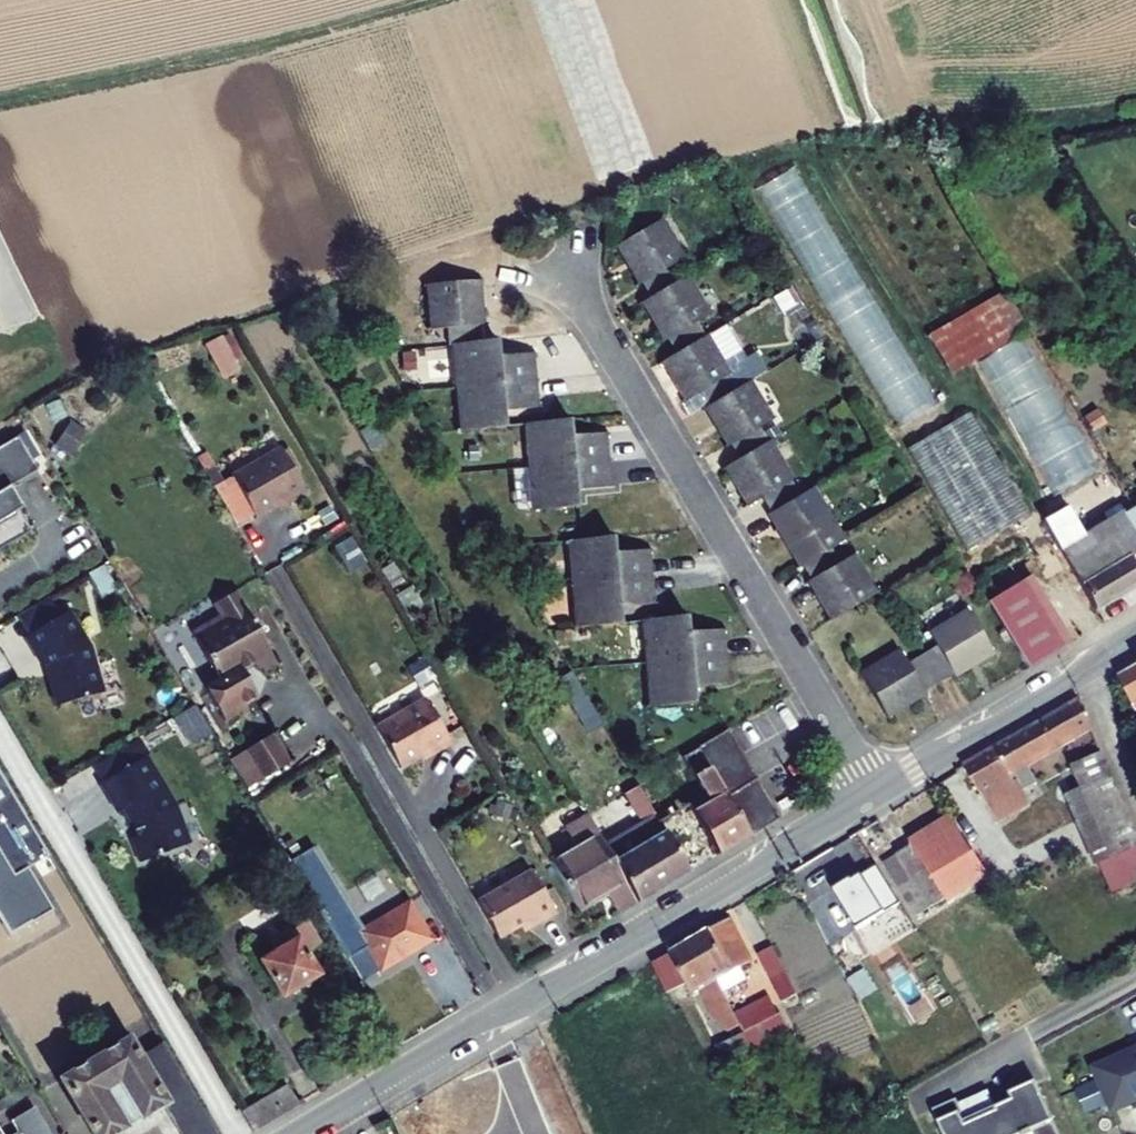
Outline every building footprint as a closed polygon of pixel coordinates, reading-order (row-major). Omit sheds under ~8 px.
[(831,565),(823,551),(840,541),(818,503),(802,512),(794,497),(784,482),(788,479),(766,441),(762,443),(755,430),(770,422),(748,382),(732,391),(723,376),(728,373),(706,334),(701,337),(693,323),(709,313),(687,276),(672,284),(664,268),(682,258),(659,218),(615,244),(646,298),(641,301),(672,354),(660,361),(682,400),(695,392),(703,407),(734,459),(722,466),(745,505),(756,498),(828,621),(872,595),(848,555),(831,565)] [(449,342),(454,427),(497,425),(497,410),(525,408),(521,351),(493,353),(493,339),(468,341),(464,278),(415,281),(418,328),(430,327),(431,343),(449,342)] [(926,325),(944,368),(1024,334),(1006,292),(926,325)] [(221,332),(203,341),(221,377),(239,368),(221,332)] [(963,416),(903,452),(961,553),(1023,518),(963,416)] [(67,419),(54,444),(72,452),(84,427),(67,419)] [(523,423),(528,512),(573,509),(572,491),(601,490),(598,433),(568,435),(567,421),(523,423)] [(281,441),(232,468),(255,511),(288,493),(290,496),(306,486),(281,441)] [(9,444),(0,450),(0,496),(29,478),(9,444)] [(22,539),(9,517),(6,519),(0,509),(5,505),(0,496),(0,552),(22,539)] [(1087,616),(1135,586),(1135,501),(1112,516),(1111,514),(1074,537),(1058,511),(1034,525),(1087,616)] [(562,536),(565,623),(611,621),(610,607),(639,606),(636,547),(606,549),(606,534),(562,536)] [(1013,584),(979,604),(1019,671),(1053,651),(1013,584)] [(262,663),(224,591),(203,602),(210,616),(179,633),(205,680),(191,688),(208,720),(223,712),(221,708),(242,697),(228,670),(240,663),(245,672),(262,663)] [(71,610),(29,636),(45,662),(48,661),(50,665),(69,708),(112,689),(93,646),(71,610)] [(678,617),(636,620),(639,705),(682,703),(681,686),(711,684),(708,630),(679,632),(678,617)] [(876,725),(984,662),(958,618),(919,641),(928,657),(900,673),(891,657),(850,680),(876,725)] [(1123,683),(1135,704),(1135,675),(1123,683)] [(375,725),(399,767),(431,749),(433,752),(450,743),(425,697),(375,725)] [(970,776),(998,835),(1035,812),(1022,791),(1040,781),(1035,773),(1078,747),(1090,769),(1080,773),(1089,796),(1072,803),(1100,867),(1135,849),(1135,833),(1082,708),(970,776)] [(762,774),(733,724),(704,742),(733,792),(762,774)] [(279,762),(262,732),(218,759),(235,788),(279,762)] [(756,830),(733,792),(704,742),(687,752),(709,791),(692,800),(693,802),(721,851),(756,830)] [(147,752),(102,779),(120,808),(126,804),(136,821),(143,835),(137,838),(148,861),(195,837),(177,801),(147,752)] [(762,774),(733,792),(756,830),(786,813),(762,774)] [(612,790),(617,797),(630,789),(626,782),(612,790)] [(660,814),(650,797),(638,804),(648,820),(660,814)] [(721,851),(693,802),(663,819),(667,826),(691,869),(705,861),(721,851)] [(619,912),(639,900),(614,857),(592,818),(565,833),(575,850),(553,863),(581,913),(609,896),(619,912)] [(639,900),(691,869),(667,826),(614,857),(639,900)] [(915,923),(932,913),(986,882),(972,859),(970,861),(950,828),(895,861),(910,887),(897,893),(915,923)] [(304,851),(281,865),(315,921),(318,926),(341,913),(304,851)] [(910,887),(895,861),(883,869),(897,893),(910,887)] [(493,938),(517,924),(533,914),(537,922),(555,911),(530,868),(473,901),(493,938)] [(986,882),(932,913),(938,923),(991,890),(986,882)] [(399,912),(352,938),(374,976),(422,950),(399,912)] [(533,914),(517,924),(521,932),(537,922),(533,914)] [(697,940),(720,979),(760,955),(738,916),(697,940)] [(289,944),(251,967),(273,1003),(311,980),(298,957),(312,949),(301,931),(286,939),(289,944)] [(697,940),(672,954),(675,959),(666,965),(687,999),(707,988),(731,1030),(745,1021),(720,979),(697,940)] [(785,942),(769,952),(790,987),(806,979),(785,942)] [(748,1028),(762,1051),(803,1026),(790,1004),(748,1028)] [(745,1021),(731,1030),(735,1036),(723,1042),(736,1066),(762,1051),(748,1028),(745,1021)] [(181,1133),(215,1133),(207,1121),(159,1036),(138,1048),(129,1034),(62,1074),(98,1133),(101,1133),(160,1099),(181,1133)] [(1090,1072),(1109,1117),(1135,1106),(1135,1052),(1090,1072)] [(249,1129),(296,1101),(281,1077),(235,1105),(249,1129)] [(930,1113),(939,1133),(1055,1133),(1034,1087),(1008,1098),(1010,1105),(994,1112),(993,1113),(997,1121),(977,1130),(968,1133),(957,1107),(955,1103),(930,1113)] [(986,1094),(957,1107),(968,1133),(977,1130),(997,1121),(993,1113),(994,1112),(986,1094)] [(30,1100),(23,1104),(4,1116),(10,1126),(0,1132),(0,1133),(51,1133),(30,1100)]
